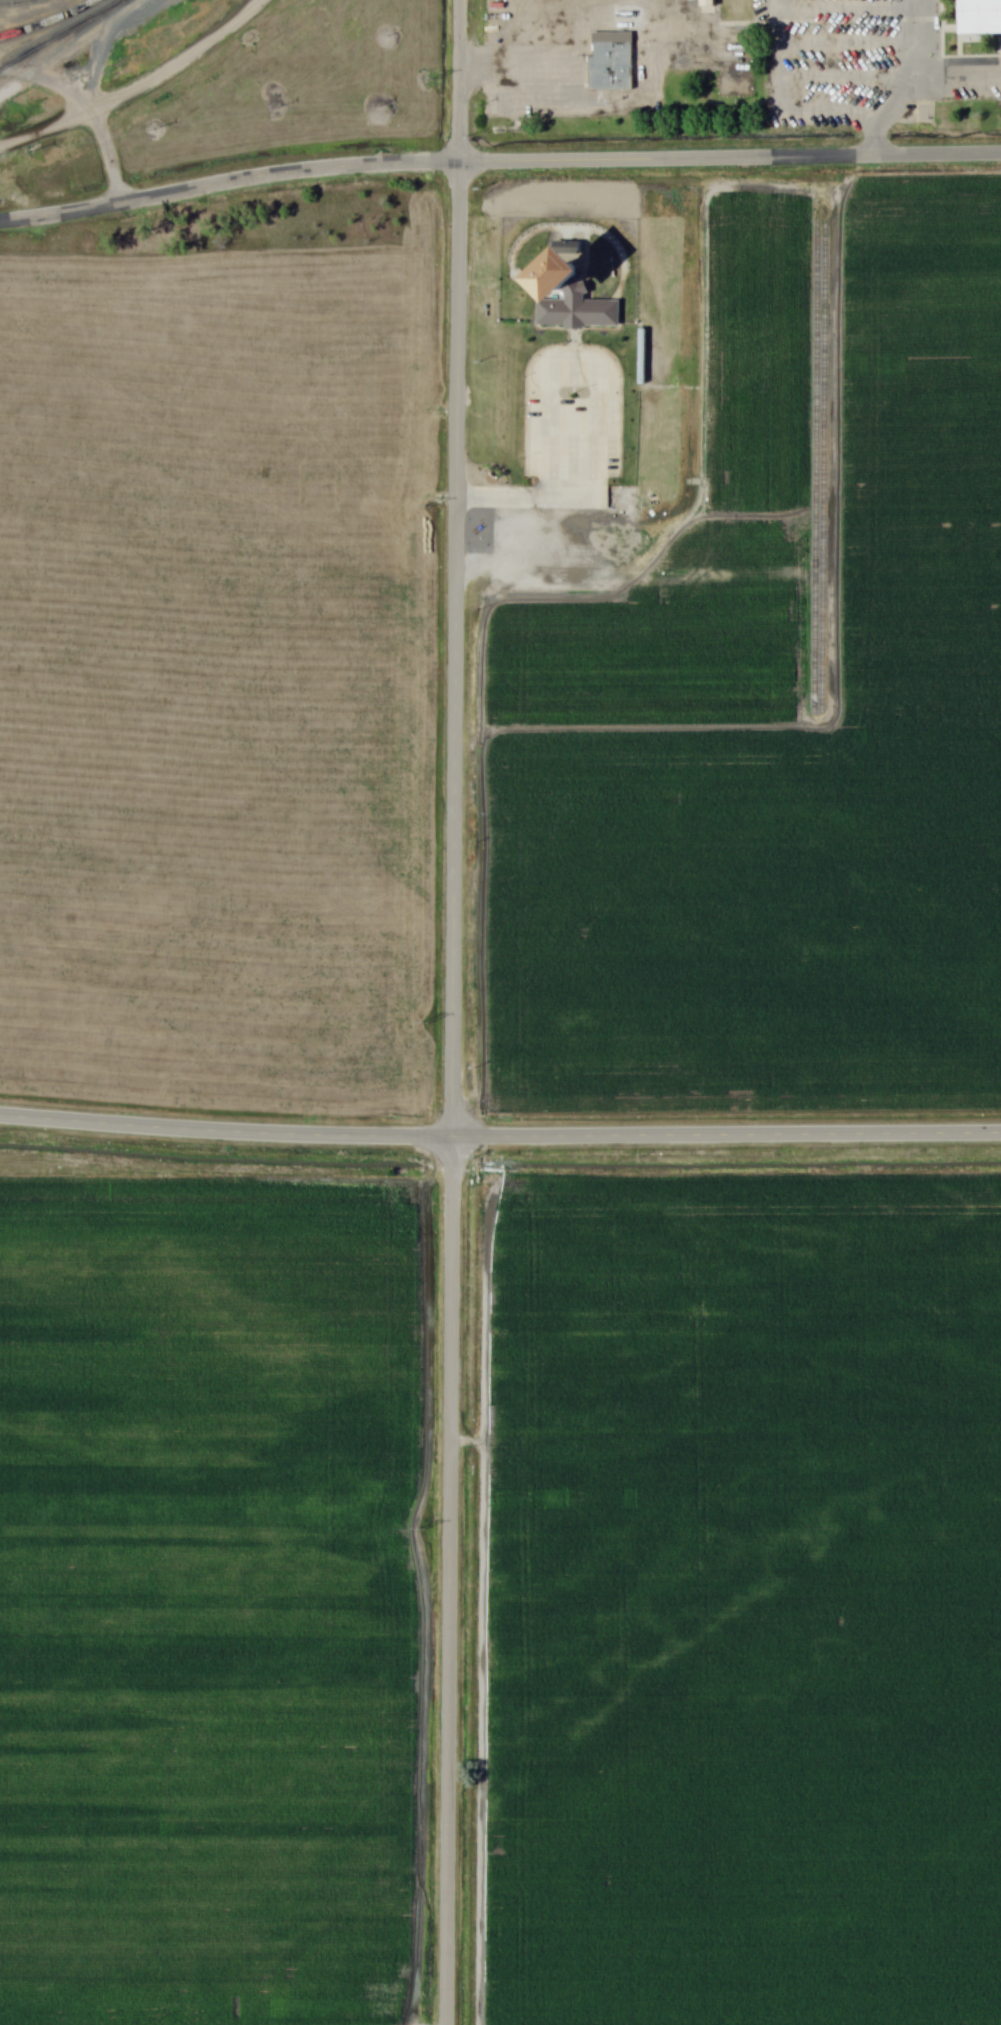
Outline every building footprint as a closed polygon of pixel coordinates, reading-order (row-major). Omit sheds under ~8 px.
[(960,36),(1000,34),(1000,0),(959,0),(960,36)] [(587,30),(587,89),(633,89),(633,30),(587,30)] [(542,273),(565,298),(585,279),(599,267),(586,252),(576,242),(542,273)] [(538,324),(619,325),(619,301),(584,301),(584,293),(590,287),(585,279),(565,298),(538,298),(538,324)]
